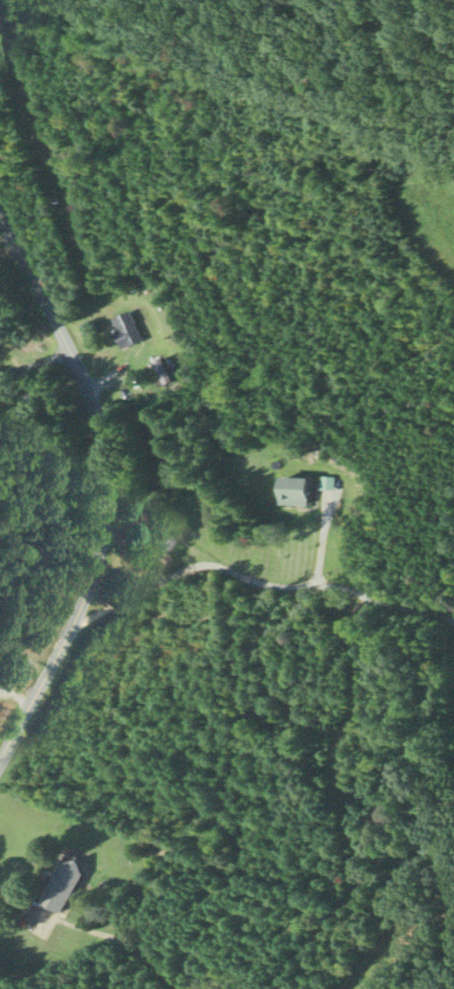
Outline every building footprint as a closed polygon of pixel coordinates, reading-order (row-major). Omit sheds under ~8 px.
[(139,339),(129,310),(113,316),(123,344),(139,339)] [(174,381),(164,357),(152,361),(162,385),(174,381)] [(307,503),(307,476),(279,476),(279,503),(307,503)] [(168,557),(149,548),(146,556),(165,564),(168,557)] [(62,857),(43,903),(64,912),(83,865),(62,857)]
